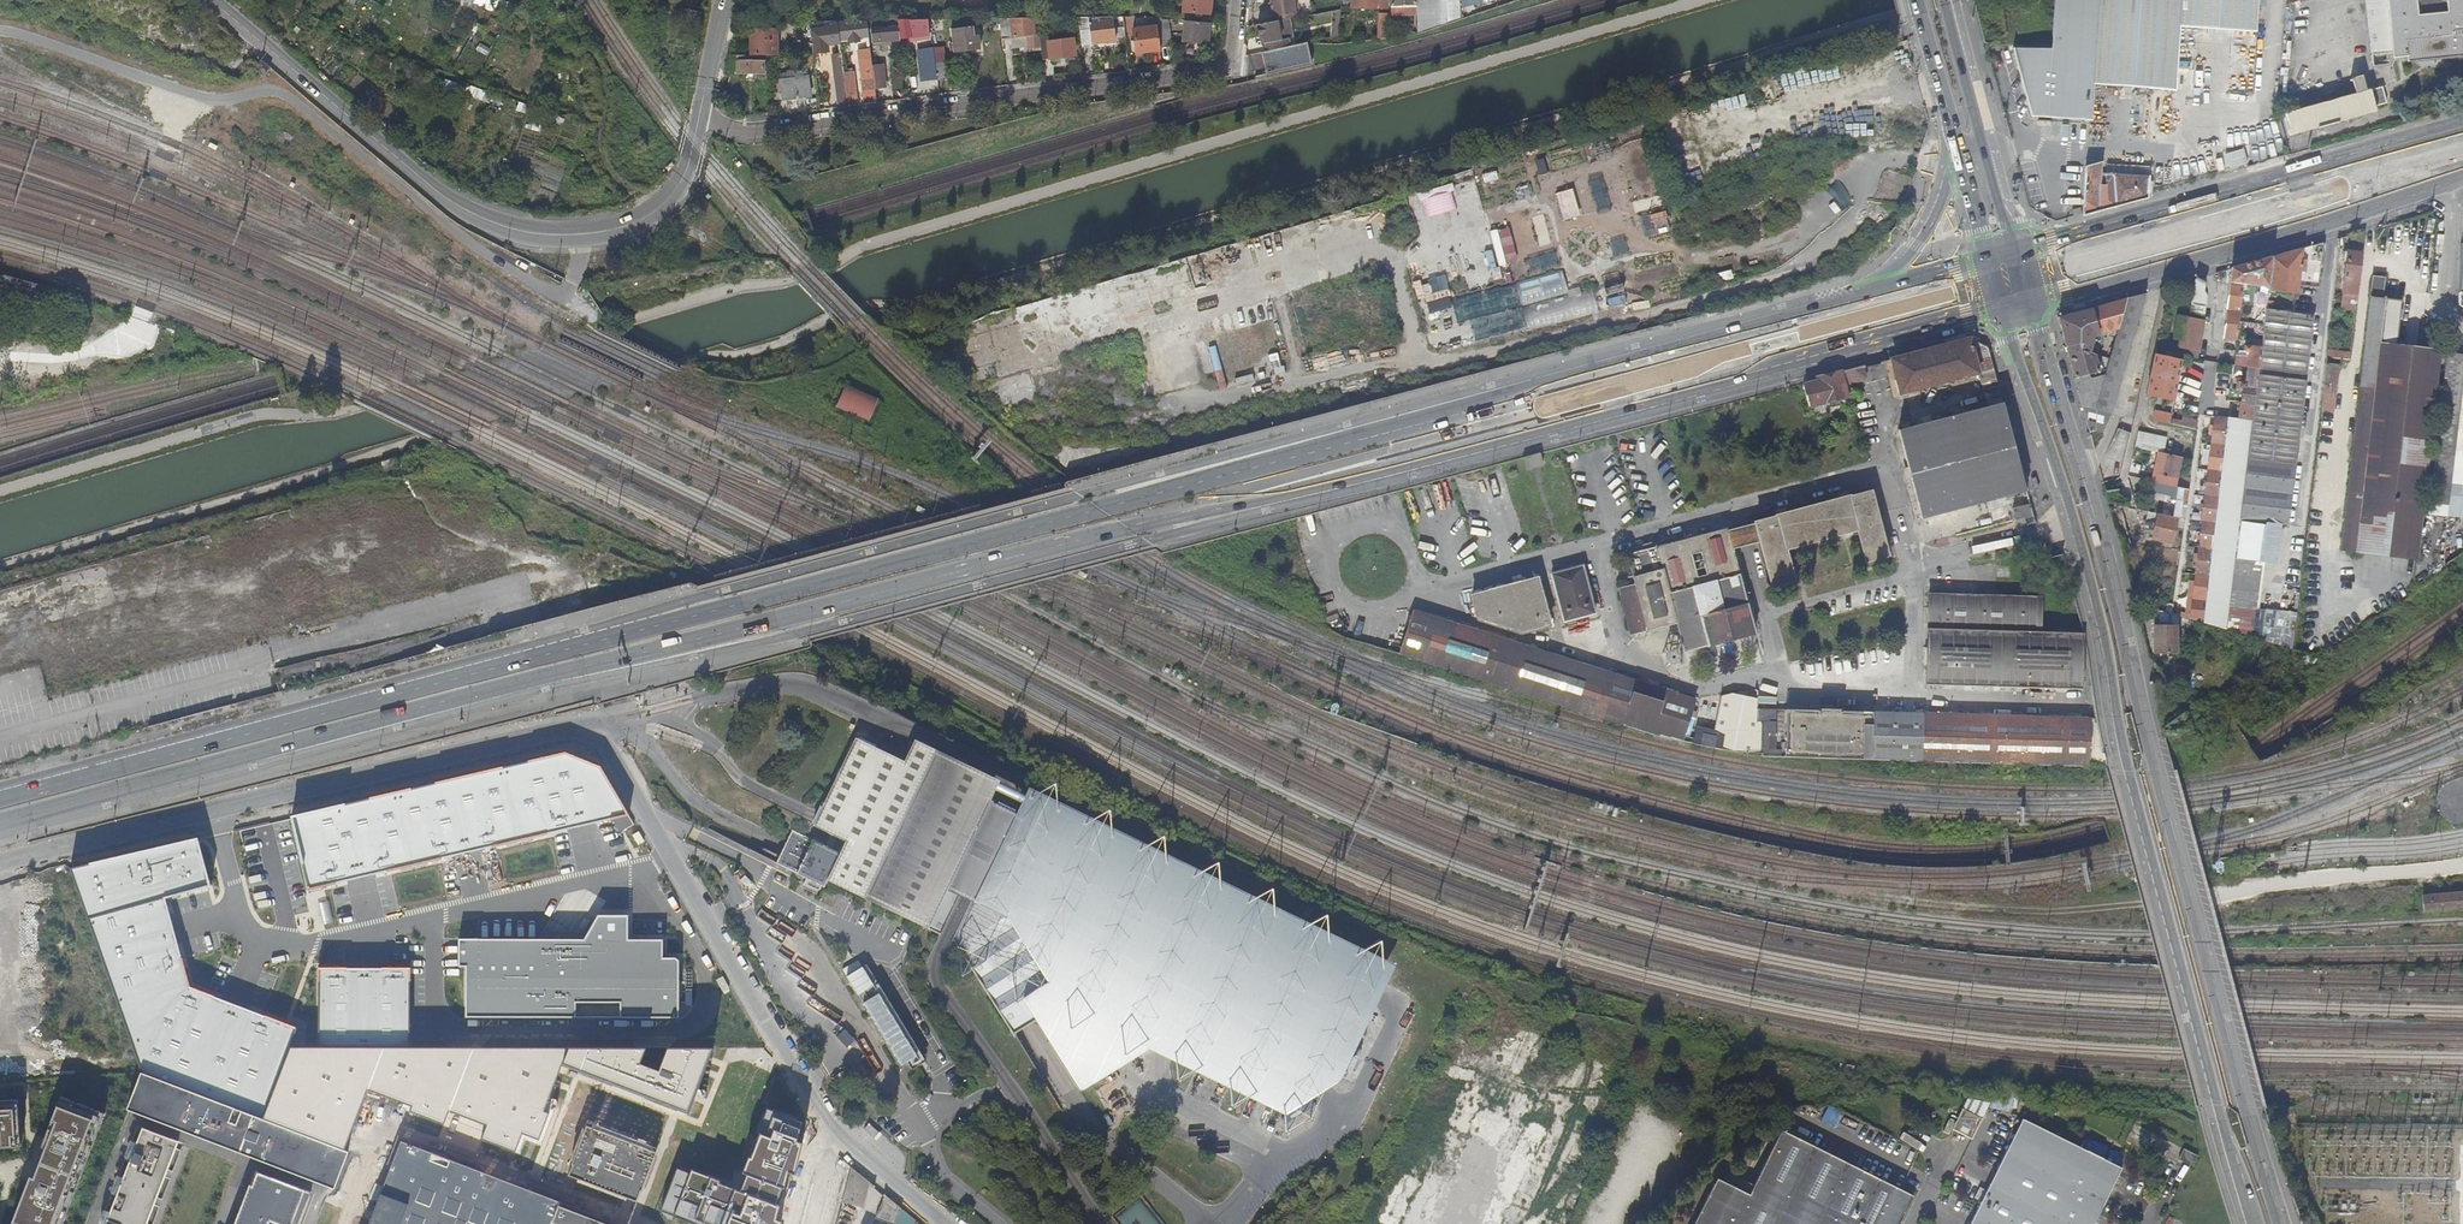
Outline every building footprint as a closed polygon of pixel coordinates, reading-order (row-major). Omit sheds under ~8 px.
[(487,9),(490,0),(464,0),(487,9)] [(1211,0),(1184,0),(1183,13),(1196,14),(1196,17),(1202,18),(1203,15),(1210,15),(1211,0)] [(1295,0),(1271,0),(1272,8),(1270,8),(1271,17),(1273,17),(1297,13),(1295,0)] [(1352,10),(1377,10),(1378,9),(1378,0),(1352,0),(1352,10)] [(1378,9),(1387,10),(1387,0),(1378,0),(1378,9)] [(1416,5),(1417,17),(1417,33),(1458,19),(1457,3),(1457,0),(1416,0),(1416,5)] [(1457,3),(1458,19),(1496,6),(1498,2),(1496,2),(1478,4),(1476,0),(1469,0),(1457,3)] [(2051,50),(2013,50),(2030,118),(2091,122),(2094,84),(2099,0),(2052,0),(2051,50)] [(2255,35),(2257,0),(2099,0),(2094,84),(2147,87),(2175,90),(2181,28),(2255,35)] [(2372,55),(2394,54),(2395,59),(2406,57),(2407,62),(2462,57),(2462,0),(2366,0),(2372,55)] [(755,3),(755,15),(768,15),(767,3),(755,3)] [(1401,6),(1390,6),(1391,17),(1417,17),(1416,5),(1406,5),(1406,10),(1401,10),(1401,6)] [(529,12),(515,7),(513,14),(526,19),(529,12)] [(1334,12),(1331,38),(1338,36),(1341,10),(1334,12)] [(1377,14),(1377,38),(1386,36),(1387,14),(1377,14)] [(306,26),(309,19),(302,16),(299,22),(306,26)] [(1115,41),(1112,18),(1078,19),(1081,45),(1115,41)] [(1037,19),(999,20),(1002,40),(1010,39),(1012,50),(1023,48),(1024,54),(1041,51),(1041,46),(1039,33),(1038,27),(1037,19)] [(1170,47),(1166,20),(1156,19),(1157,27),(1159,48),(1170,47)] [(872,43),(886,41),(890,41),(899,40),(899,36),(897,21),(867,22),(868,31),(871,31),(872,43)] [(899,36),(903,36),(906,35),(907,38),(929,35),(927,21),(897,21),(899,36)] [(836,22),(814,23),(816,43),(839,41),(836,22)] [(857,51),(863,106),(877,104),(875,88),(872,68),(868,31),(867,22),(836,22),(839,41),(863,37),(864,49),(857,51)] [(1207,44),(1209,24),(1184,22),(1182,42),(1207,44)] [(1045,26),(1038,27),(1039,33),(1046,32),(1048,32),(1047,23),(1045,24),(1045,26)] [(1258,26),(1260,38),(1263,37),(1265,44),(1266,52),(1268,52),(1290,47),(1288,40),(1280,41),(1277,23),(1258,26)] [(305,29),(298,25),(291,38),(298,43),(305,29)] [(1136,54),(1159,52),(1159,48),(1157,27),(1134,30),(1136,54)] [(951,31),(953,44),(954,53),(979,50),(977,37),(973,38),(972,29),(951,31)] [(750,31),(750,56),(770,57),(777,57),(777,32),(750,31)] [(1048,43),(1046,32),(1039,33),(1041,46),(1041,51),(1043,61),(1075,57),(1072,40),(1048,43)] [(1290,47),(1268,52),(1266,52),(1261,53),(1266,75),(1313,65),(1308,43),(1290,47)] [(922,83),(937,81),(932,44),(928,44),(929,49),(918,51),(922,83)] [(750,63),(750,56),(736,56),(737,74),(763,75),(764,63),(750,63)] [(806,69),(814,68),(813,57),(805,57),(806,69)] [(268,68),(259,60),(251,68),(261,76),(268,68)] [(402,72),(404,65),(393,61),(391,69),(402,72)] [(937,65),(939,80),(947,80),(946,64),(937,65)] [(411,75),(413,68),(405,65),(403,72),(411,75)] [(835,72),(839,109),(847,108),(843,74),(842,67),(835,67),(835,72)] [(872,68),(875,88),(884,87),(882,67),(872,68)] [(853,73),(849,74),(844,74),(848,108),(856,107),(854,92),(856,92),(853,73)] [(454,97),(459,81),(445,76),(440,92),(454,97)] [(490,80),(482,77),(480,82),(488,86),(490,80)] [(2372,108),(2384,105),(2379,89),(2364,93),(2359,77),(2348,80),(2348,81),(2347,81),(2348,83),(2349,83),(2353,95),(2281,114),(2287,136),(2373,113),(2372,108)] [(780,82),(783,101),(810,97),(808,79),(780,82)] [(481,88),(469,83),(465,93),(478,98),(481,88)] [(1706,101),(1704,94),(1686,99),(1689,106),(1706,101)] [(543,123),(534,120),(531,129),(540,133),(543,123)] [(1599,162),(1615,159),(1612,141),(1595,145),(1599,162)] [(493,155),(496,146),(483,142),(480,151),(493,155)] [(579,156),(572,154),(570,162),(576,164),(579,156)] [(2100,163),(2085,167),(2082,217),(2112,208),(2146,198),(2149,173),(2148,171),(2147,170),(2145,169),(2130,168),(2130,175),(2104,173),(2104,185),(2099,185),(2100,163)] [(1604,179),(1592,180),(1597,216),(1608,214),(1604,179)] [(1557,194),(1565,221),(1583,216),(1574,189),(1557,194)] [(2072,211),(2073,217),(2082,214),(2080,208),(2072,211)] [(1642,216),(1644,235),(1669,233),(1667,214),(1642,216)] [(1533,216),(1538,245),(1549,243),(1543,215),(1533,216)] [(2364,232),(2353,235),(2352,252),(2348,252),(2347,255),(2343,255),(2342,261),(2346,261),(2341,305),(2355,306),(2364,232)] [(1615,258),(1629,255),(1625,240),(1612,243),(1615,258)] [(2322,244),(2273,257),(2269,289),(2294,293),(2296,287),(2300,287),(2300,285),(2317,287),(2322,244)] [(2273,257),(2232,269),(2224,337),(2236,339),(2242,290),(2246,290),(2247,285),(2256,286),(2253,307),(2266,309),(2269,289),(2273,257)] [(2205,276),(2195,279),(2187,317),(2183,339),(2180,356),(2195,358),(2197,351),(2198,351),(2203,321),(2203,290),(2205,276)] [(2340,551),(2415,559),(2440,350),(2396,344),(2401,301),(2382,298),(2385,278),(2373,276),(2340,551)] [(2145,293),(2057,317),(2081,404),(2110,412),(2111,412),(2145,293)] [(2266,309),(2253,307),(2251,322),(2265,324),(2266,309)] [(2266,309),(2265,324),(2262,341),(2259,368),(2254,404),(2252,421),(2239,517),(2287,523),(2292,479),(2313,316),(2266,309)] [(2183,339),(2187,317),(2176,315),(2173,333),(2175,333),(2174,338),(2183,339)] [(1970,339),(1903,356),(1897,374),(1902,393),(1994,367),(1989,348),(1970,339)] [(2248,352),(2247,366),(2259,368),(2262,341),(2255,340),(2254,347),(2245,346),(2244,351),(2248,352)] [(2349,353),(2326,350),(2325,358),(2342,359),(2349,360),(2349,353)] [(2445,352),(2426,514),(2444,516),(2462,359),(2462,355),(2445,352)] [(2179,360),(2154,355),(2145,394),(2172,399),(2179,360)] [(2342,359),(2325,358),(2321,394),(2334,396),(2338,366),(2342,366),(2342,359)] [(1807,382),(1815,411),(1852,401),(1848,387),(1870,381),(1866,366),(1807,382)] [(2259,368),(2247,366),(2245,381),(2240,381),(2240,386),(2242,387),(2240,402),(2243,403),(2254,404),(2259,368)] [(837,407),(869,421),(878,399),(845,386),(837,407)] [(2242,387),(2240,386),(2230,386),(2228,401),(2240,402),(2242,387)] [(2165,401),(2163,412),(2169,414),(2171,403),(2165,401)] [(2028,490),(2004,403),(1901,430),(1924,517),(2028,490)] [(2243,403),(2240,419),(2252,421),(2254,404),(2243,403)] [(2110,412),(2081,404),(2087,429),(2100,432),(2110,412)] [(2153,411),(2151,419),(2168,423),(2169,414),(2163,412),(2153,411)] [(2239,520),(2239,517),(2252,421),(2240,419),(2214,416),(2189,618),(2225,628),(2228,603),(2230,588),(2234,556),(2239,520)] [(2171,419),(2170,424),(2195,429),(2197,420),(2181,417),(2180,420),(2171,419)] [(2103,460),(2098,471),(2102,484),(2120,479),(2121,475),(2127,445),(2129,436),(2116,430),(2103,460)] [(2167,437),(2137,431),(2134,447),(2160,452),(2163,453),(2167,437)] [(378,463),(379,463),(382,472),(396,467),(393,458),(394,458),(392,450),(389,451),(392,459),(380,463),(378,454),(376,455),(378,463)] [(2181,457),(2163,453),(2160,452),(2154,482),(2166,484),(2177,487),(2189,489),(2190,478),(2177,475),(2181,457)] [(1542,468),(1538,454),(1521,459),(1525,472),(1542,468)] [(2154,482),(2147,480),(2145,488),(2165,492),(2166,484),(2154,482)] [(2171,516),(2184,519),(2189,489),(2177,487),(2174,500),(2174,505),(2171,516)] [(1875,491),(1755,524),(1760,542),(1773,587),(1795,581),(1786,550),(1861,529),(1869,560),(1891,554),(1875,491)] [(2036,519),(2032,504),(2015,509),(2018,520),(2026,518),(2026,521),(2036,519)] [(2157,513),(2147,511),(2145,521),(2155,524),(2157,513)] [(2175,526),(2183,528),(2184,519),(2171,516),(2157,513),(2155,524),(2153,529),(2151,538),(2172,543),(2175,526)] [(2234,556),(2259,560),(2264,523),(2239,520),(2234,556)] [(2141,526),(2153,529),(2155,524),(2145,521),(2143,521),(2141,526)] [(1742,527),(1727,531),(1732,549),(1741,547),(1746,545),(1760,542),(1755,524),(1742,527)] [(1732,549),(1727,531),(1726,528),(1627,555),(1635,584),(1619,588),(1631,635),(1664,626),(1667,636),(1679,633),(1692,681),(1763,663),(1732,549)] [(2230,588),(2257,591),(2261,560),(2259,560),(2234,556),(2230,588)] [(1564,621),(1594,613),(1582,567),(1551,575),(1564,621)] [(1537,579),(1472,596),(1478,619),(1521,632),(1549,625),(1537,579)] [(2230,588),(2228,603),(2256,606),(2257,591),(2230,588)] [(2085,633),(2084,633),(2037,631),(2039,596),(1931,592),(1927,683),(2083,689),(2085,633)] [(1441,606),(1439,611),(1459,616),(1460,611),(1441,606)] [(1693,706),(1694,701),(1414,612),(1400,654),(1577,710),(1663,738),(1687,742),(1696,713),(1691,712),(1693,706)] [(2177,626),(2154,626),(2153,653),(2176,654),(2177,626)] [(1676,652),(1674,651),(1672,650),(1670,650),(1667,651),(1665,653),(1664,655),(1664,658),(1665,660),(1666,662),(1668,664),(1670,665),(1673,664),(1677,662),(1678,660),(1679,657),(1678,654),(1676,652)] [(671,684),(659,688),(662,698),(674,695),(671,684)] [(1698,729),(1694,744),(1718,749),(1747,755),(1755,755),(1771,710),(1757,709),(1757,699),(1731,693),(1722,697),(1714,732),(1698,729)] [(1789,708),(1786,756),(1915,759),(2089,765),(2089,741),(2091,740),(2092,719),(1841,710),(1842,708),(1838,708),(1837,705),(1827,706),(1827,708),(1822,708),(1822,710),(1789,708)] [(940,708),(937,714),(943,716),(945,710),(940,708)] [(2089,765),(2105,766),(2100,729),(2098,740),(2091,740),(2089,741),(2089,765)] [(953,942),(1004,1024),(1029,1008),(1036,1019),(1077,1086),(1149,1042),(1282,1107),(1333,1074),(1372,993),(1384,968),(1029,796),(1020,816),(973,793),(982,773),(914,741),(903,762),(875,748),(855,738),(816,817),(812,826),(845,843),(840,855),(811,841),(796,874),(823,887),(826,880),(946,939),(953,942)] [(565,753),(291,817),(308,890),(629,816),(600,767),(565,753)] [(1029,796),(982,773),(973,793),(1020,816),(1029,796)] [(796,874),(811,841),(789,830),(781,847),(773,863),(796,874)] [(197,838),(70,868),(141,1072),(262,1118),(297,1029),(189,987),(162,898),(210,886),(197,838)] [(263,906),(281,902),(267,844),(249,848),(263,906)] [(2420,910),(2462,909),(2462,893),(2419,895),(2420,910)] [(636,917),(650,917),(650,904),(636,903),(636,917)] [(539,940),(459,939),(459,968),(466,967),(466,1017),(679,1018),(679,961),(675,958),(662,958),(662,940),(629,940),(628,915),(598,915),(586,942),(573,934),(569,940),(558,933),(554,939),(544,933),(539,940)] [(902,1068),(920,1059),(870,963),(852,973),(902,1068)] [(319,969),(318,1046),(410,1047),(410,969),(319,969)] [(1029,1008),(1004,1024),(1011,1034),(1024,1027),(1036,1019),(1029,1008)] [(846,1029),(839,1035),(848,1045),(854,1039),(846,1029)] [(349,1152),(141,1073),(128,1109),(335,1189),(349,1152)] [(10,1223),(60,1223),(104,1113),(61,1096),(10,1223)] [(18,1145),(15,1098),(0,1099),(0,1146),(18,1145)] [(1973,1139),(1985,1117),(1979,1115),(1965,1107),(1954,1129),(1973,1139)] [(1993,1180),(1971,1223),(2095,1223),(2123,1167),(2025,1119),(1993,1180)] [(598,1129),(586,1125),(584,1129),(583,1129),(572,1159),(571,1164),(567,1174),(579,1178),(578,1180),(624,1197),(625,1196),(636,1201),(640,1190),(640,1191),(642,1186),(643,1186),(655,1156),(654,1156),(656,1151),(598,1129)] [(177,1141),(142,1127),(106,1219),(119,1223),(145,1223),(177,1141)] [(1752,1193),(1720,1176),(1697,1223),(1902,1223),(1917,1195),(1815,1144),(1816,1141),(1790,1129),(1789,1130),(1786,1129),(1752,1193)] [(407,1143),(398,1168),(391,1165),(369,1223),(618,1223),(407,1143)] [(2181,1149),(2177,1159),(2193,1166),(2197,1155),(2181,1149)] [(863,1207),(869,1182),(851,1167),(842,1201),(863,1207)] [(659,1181),(663,1171),(657,1168),(653,1178),(659,1181)] [(310,1192),(257,1172),(252,1185),(249,1184),(234,1223),(298,1223),(310,1192)] [(900,1207),(884,1194),(875,1217),(892,1223),(894,1223),(896,1219),(900,1207)] [(1143,1199),(1120,1215),(1126,1223),(1160,1223),(1143,1199)] [(896,1219),(901,1223),(908,1223),(913,1218),(900,1207),(896,1219)]
